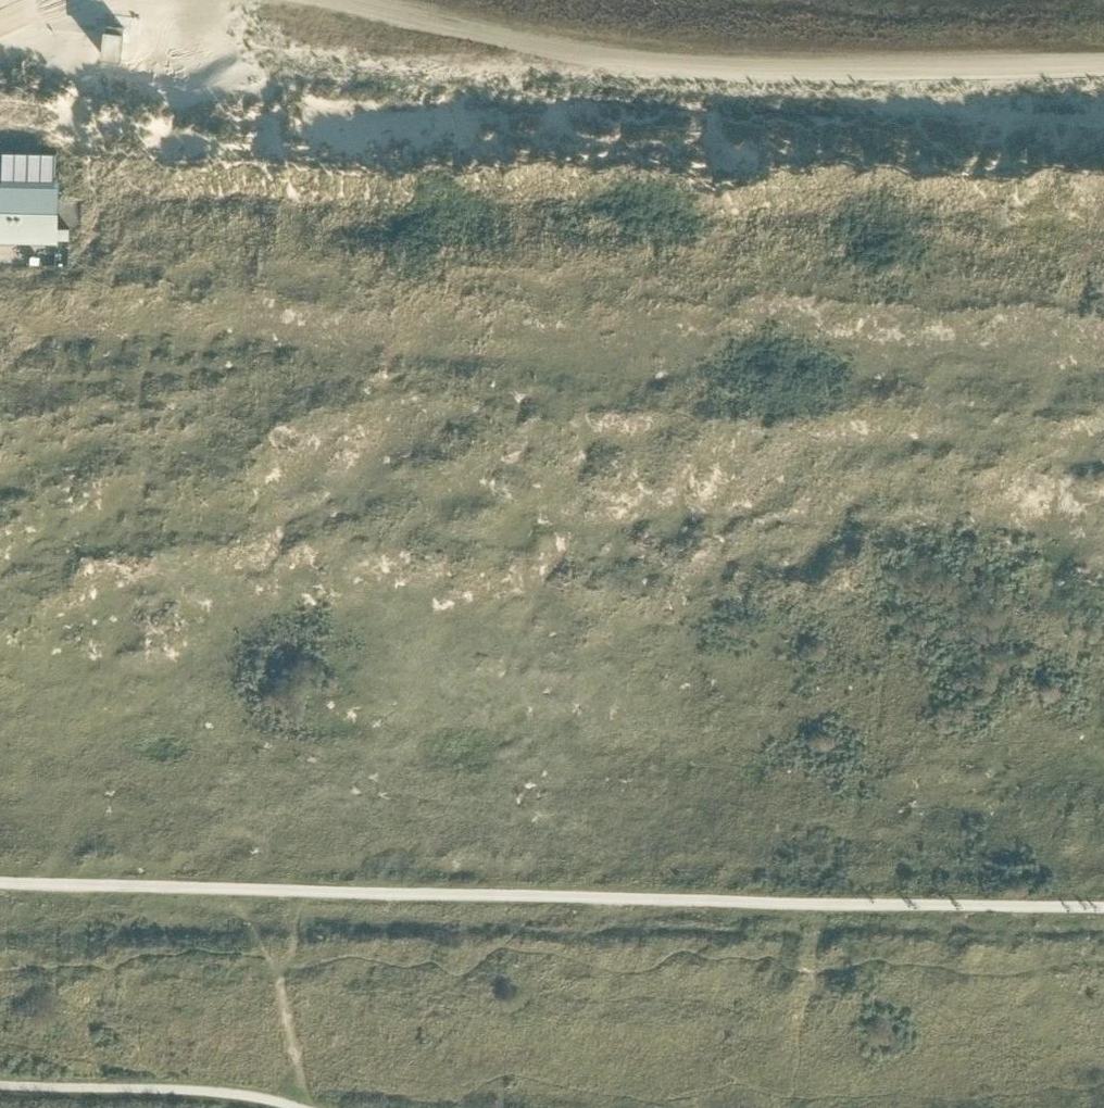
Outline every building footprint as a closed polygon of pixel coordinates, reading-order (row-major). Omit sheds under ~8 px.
[(54,239),(55,227),(55,185),(0,184),(0,238),(54,239)] [(55,227),(54,239),(68,240),(68,227),(55,227)]
